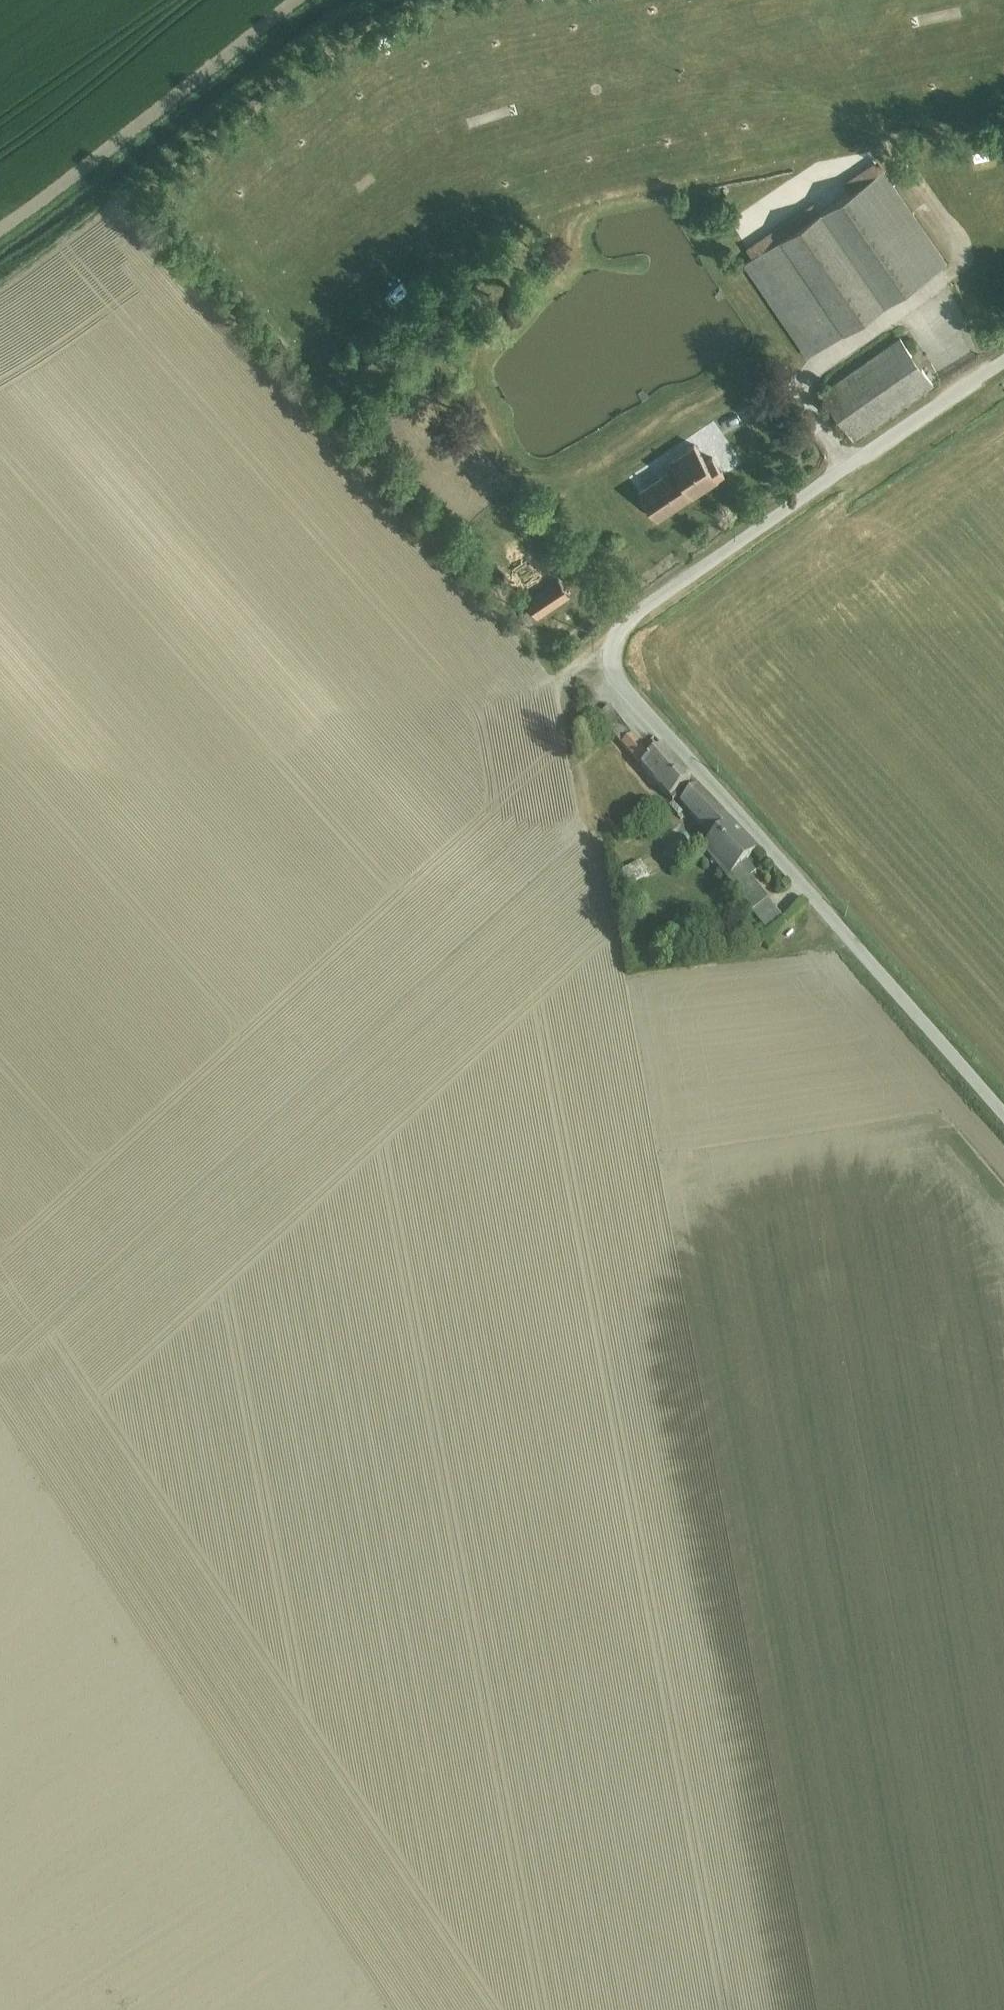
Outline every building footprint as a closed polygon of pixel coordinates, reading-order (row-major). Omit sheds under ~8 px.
[(350,54),(358,63),(369,54),(362,45),(350,54)] [(887,156),(753,250),(819,352),(957,252),(887,156)] [(821,390),(854,438),(935,382),(902,334),(821,390)] [(638,489),(658,518),(725,473),(712,455),(706,459),(694,441),(668,459),(673,465),(638,489)] [(558,577),(525,599),(538,618),(571,596),(558,577)] [(613,713),(601,723),(671,801),(691,784),(669,758),(660,766),(613,713)] [(757,857),(699,792),(684,806),(715,839),(704,849),(758,907),(769,897),(744,869),(757,857)] [(629,886),(657,876),(651,858),(623,868),(629,886)] [(754,910),(741,920),(757,939),(770,928),(754,910)]
